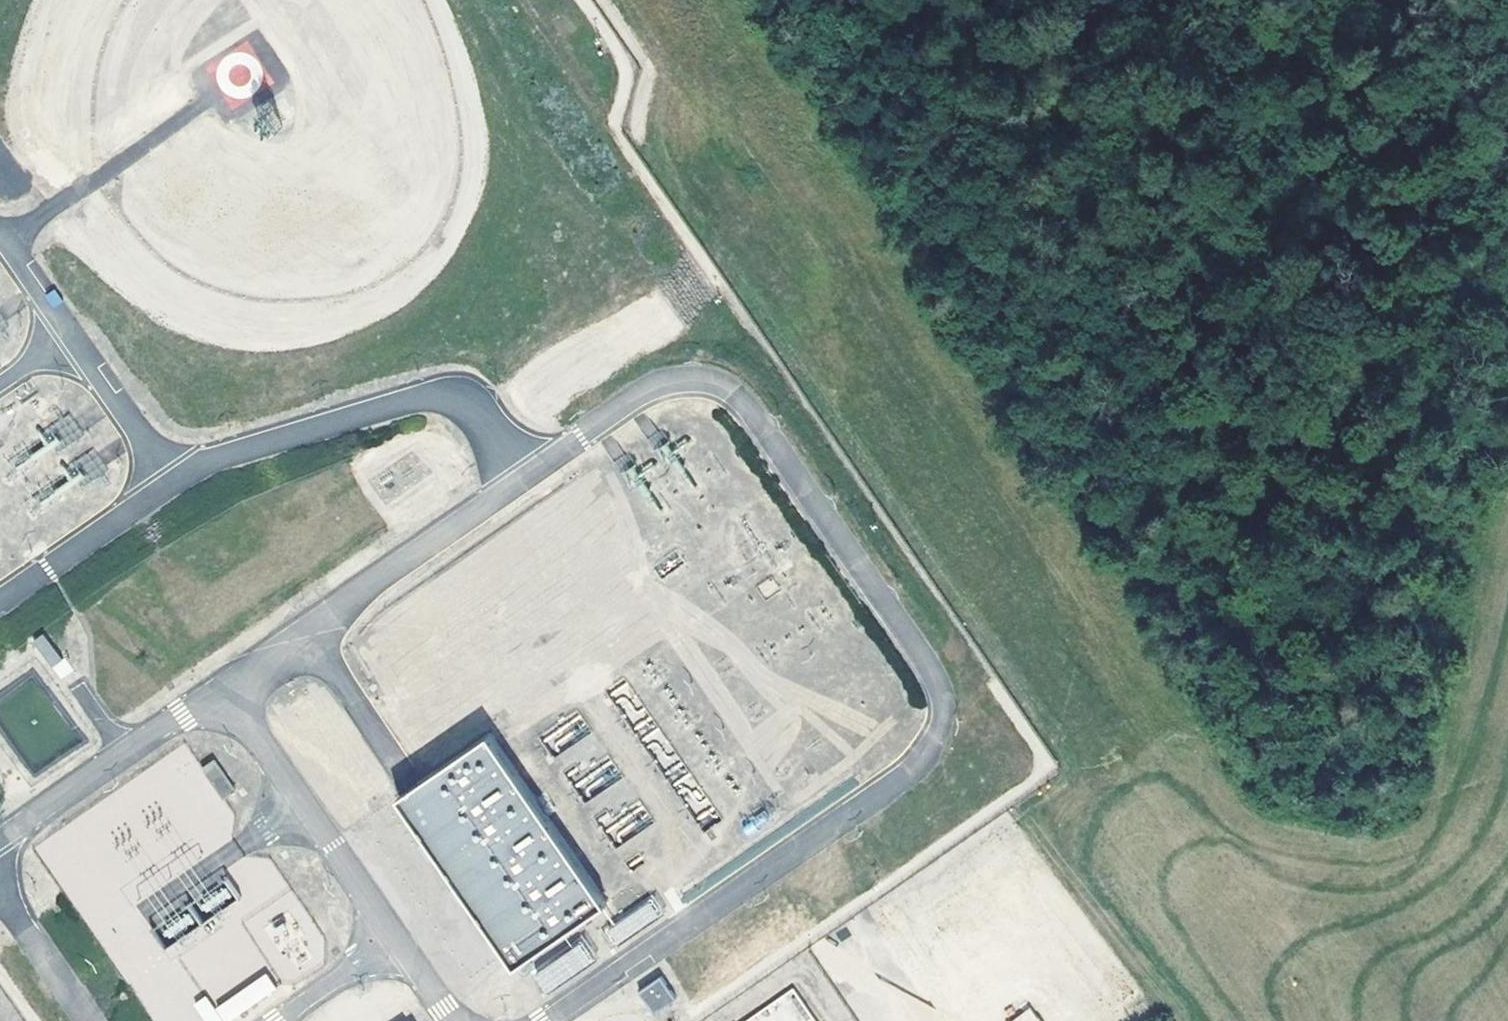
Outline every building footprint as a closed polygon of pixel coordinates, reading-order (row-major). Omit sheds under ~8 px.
[(218,59),(232,101),(254,93),(240,51),(218,59)] [(92,451),(78,461),(89,476),(103,466),(92,451)] [(46,633),(34,641),(53,669),(65,660),(46,633)] [(486,739),(396,802),(515,971),(605,908),(486,739)] [(237,791),(215,758),(202,767),(224,800),(237,791)] [(651,897),(603,930),(614,946),(662,913),(651,897)] [(205,995),(192,1004),(203,1020),(228,1020),(276,989),(265,973),(214,1008),(205,995)] [(661,977),(641,991),(657,1014),(677,999),(661,977)] [(1030,1007),(1009,1020),(1040,1020),(1030,1007)]
